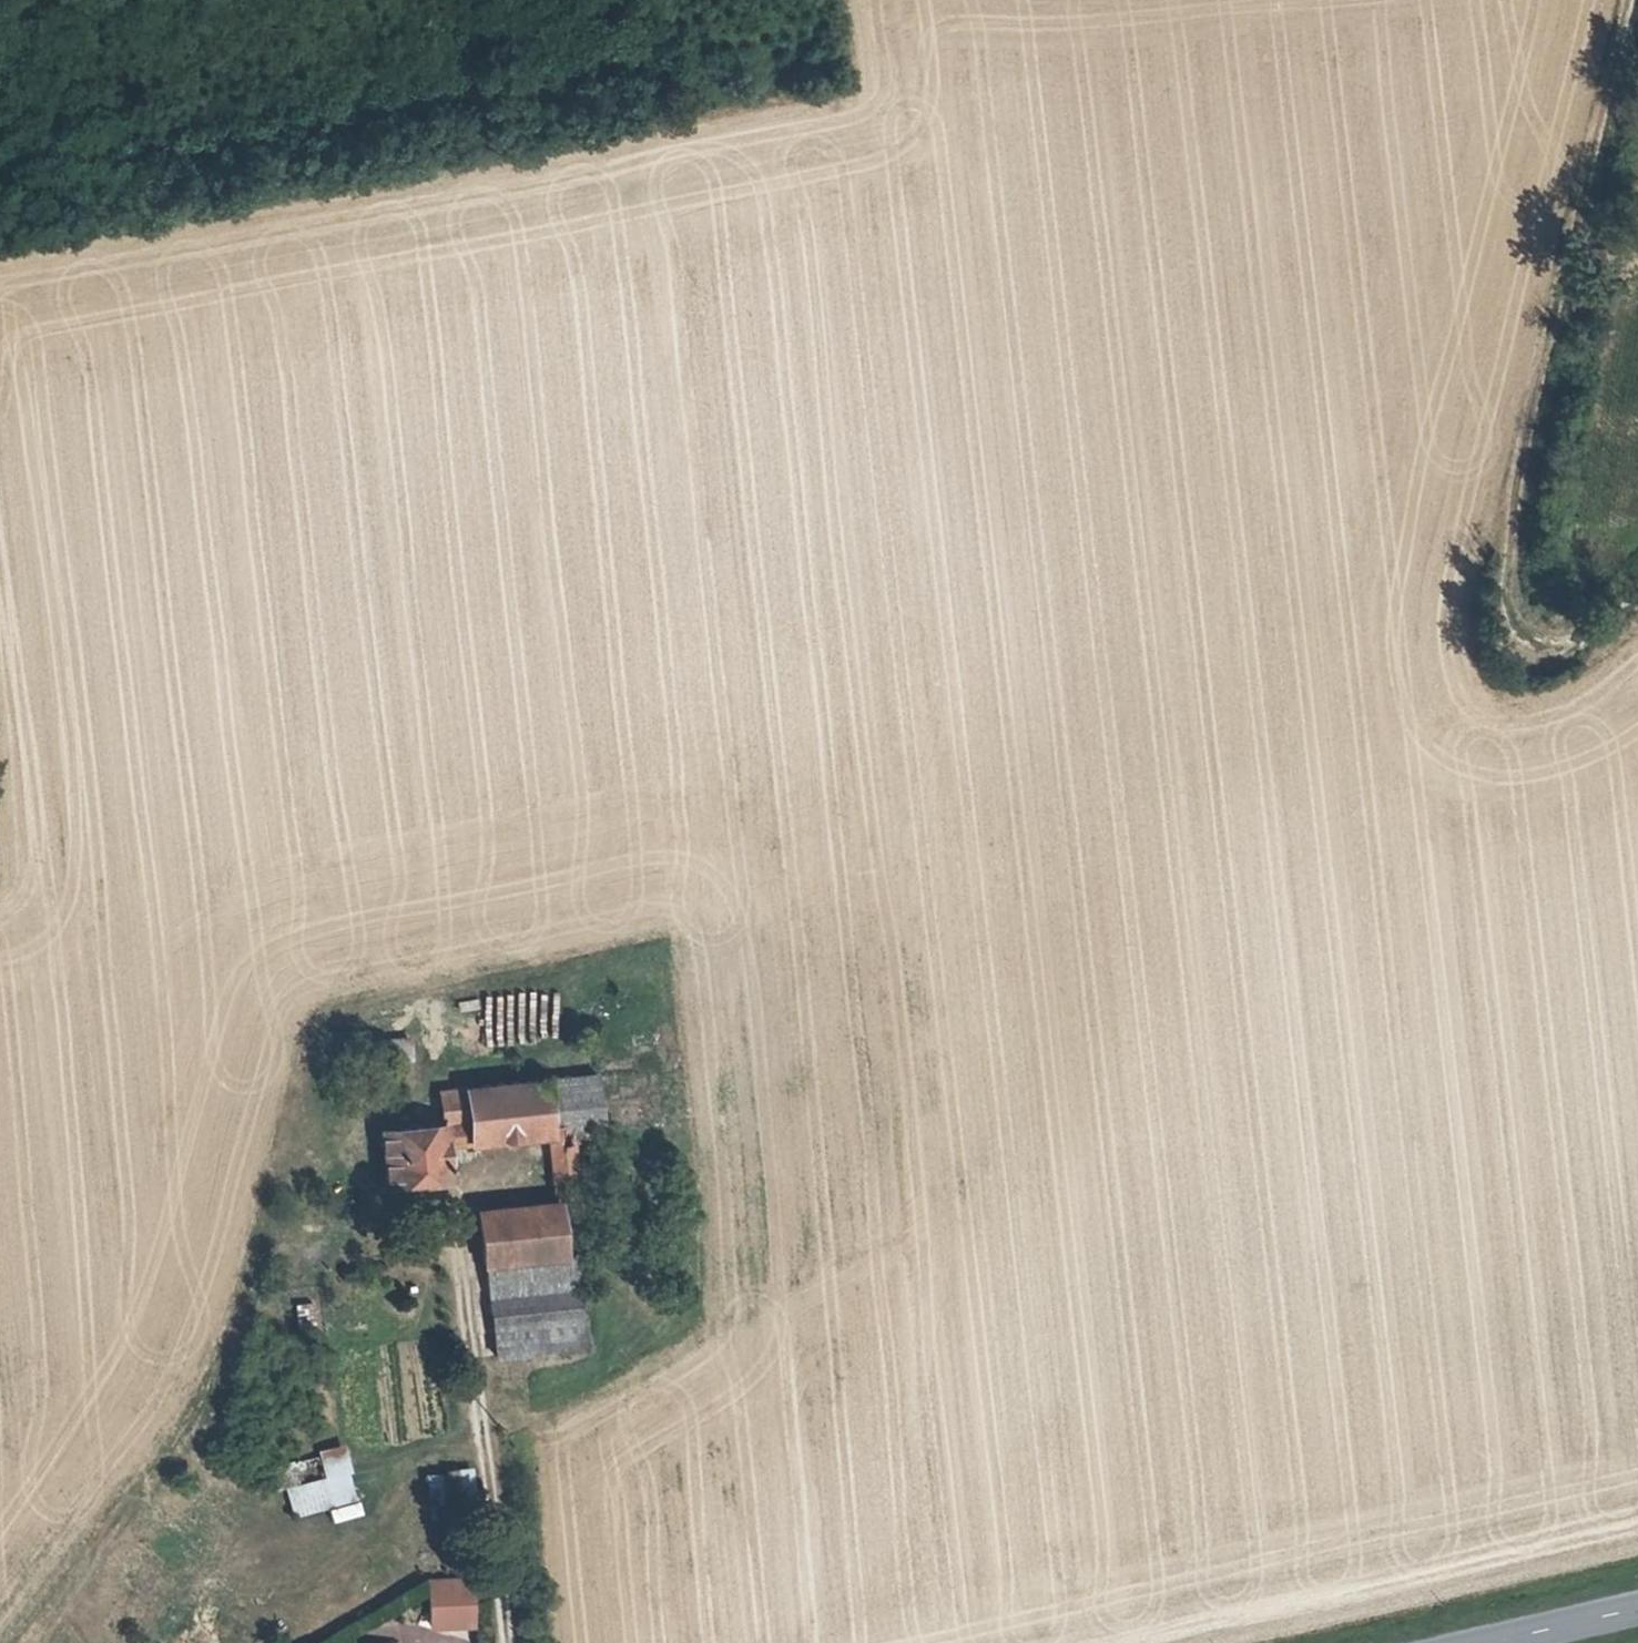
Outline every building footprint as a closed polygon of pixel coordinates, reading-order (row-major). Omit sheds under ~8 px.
[(583,1215),(576,1136),(574,1113),(565,1114),(566,1123),(551,1124),(546,1078),(469,1088),(473,1121),(387,1133),(393,1188),(452,1181),(448,1155),(547,1142),(553,1205),(555,1218),(583,1215)] [(488,1269),(559,1260),(555,1218),(553,1205),(481,1215),(486,1269),(488,1269)] [(290,1509),(352,1510),(352,1452),(291,1451),(290,1509)] [(478,1506),(475,1469),(428,1473),(431,1509),(478,1506)] [(333,1523),(361,1515),(357,1502),(329,1510),(333,1523)] [(446,1587),(445,1570),(417,1586),(417,1588),(446,1587)] [(466,1628),(462,1585),(446,1587),(417,1588),(422,1632),(466,1628)]
